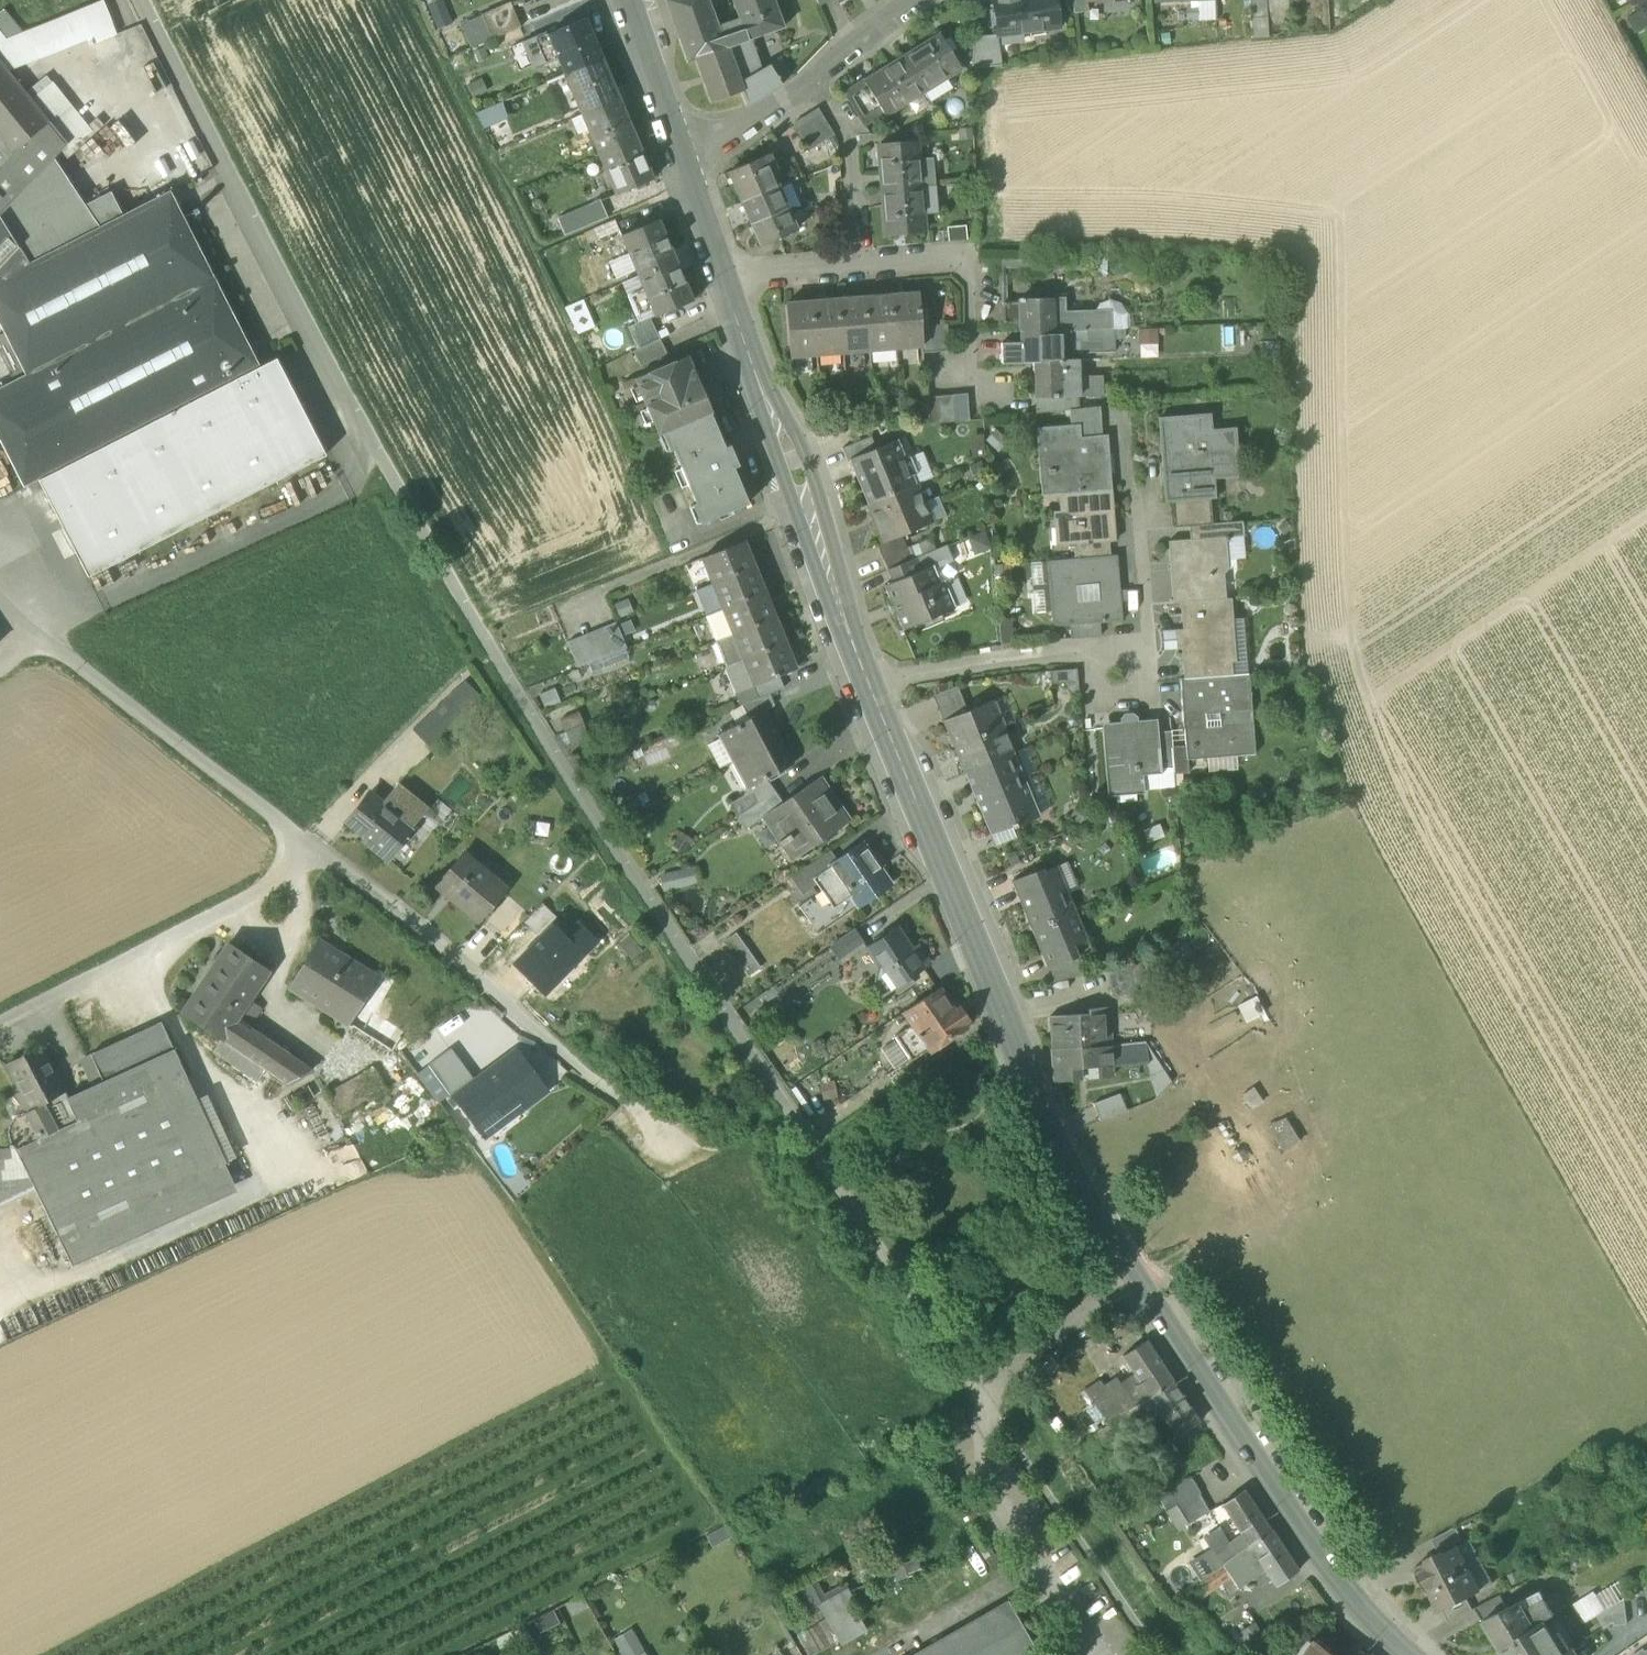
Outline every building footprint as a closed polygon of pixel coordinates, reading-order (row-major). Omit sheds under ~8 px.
[(428,4),(439,30),(453,24),(443,0),(437,0),(428,4)] [(697,60),(750,41),(783,30),(772,0),(732,0),(739,21),(744,34),(739,35),(722,41),(717,28),(707,0),(672,0),(667,2),(688,63),(697,60)] [(997,36),(1060,29),(1055,0),(997,0),(992,0),(997,36)] [(1074,14),(1089,12),(1087,0),(1072,0),(1074,14)] [(1215,0),(1205,0),(1197,0),(1197,21),(1216,20),(1215,0)] [(1251,39),(1269,37),(1268,20),(1267,0),(1250,0),(1251,39)] [(1274,25),(1289,25),(1289,1),(1269,2),(1269,16),(1274,17),(1274,25)] [(7,71),(92,38),(94,43),(117,34),(105,3),(24,34),(8,40),(0,31),(0,62),(7,71)] [(482,16),(493,40),(520,28),(510,4),(482,16)] [(1627,18),(1636,34),(1646,28),(1646,14),(1644,9),(1627,18)] [(8,40),(24,34),(4,10),(0,13),(0,31),(8,40)] [(493,40),(482,16),(461,25),(471,49),(493,40)] [(558,60),(565,75),(602,59),(586,18),(548,34),(558,60)] [(739,21),(734,22),(739,35),(744,34),(739,21)] [(734,22),(717,28),(722,41),(739,35),(734,22)] [(546,31),(527,40),(536,64),(542,66),(558,60),(548,34),(546,31)] [(973,39),(972,69),(1002,66),(997,36),(973,39)] [(941,37),(904,60),(923,91),(944,78),(960,68),(941,37)] [(761,72),(750,41),(697,60),(712,103),(742,92),(747,104),(748,105),(781,85),(772,70),(770,67),(761,72)] [(565,75),(582,115),(619,99),(602,59),(565,75)] [(904,60),(867,84),(865,85),(883,113),(885,115),(907,102),(922,92),(923,91),(904,60)] [(53,158),(66,144),(31,100),(7,71),(0,62),(0,214),(53,158)] [(784,63),(772,70),(781,85),(793,77),(784,63)] [(482,78),(467,86),(474,99),(489,92),(482,78)] [(944,78),(923,91),(930,102),(951,89),(944,78)] [(865,125),(883,113),(865,85),(867,84),(865,81),(850,90),(849,99),(865,125)] [(31,100),(66,144),(71,149),(93,131),(53,82),(31,100)] [(930,106),(922,92),(907,102),(915,115),(930,106)] [(582,115),(599,154),(636,138),(619,99),(582,115)] [(502,102),(477,113),(484,129),(508,118),(502,102)] [(793,125),(809,151),(833,136),(818,111),(793,125)] [(654,179),(636,138),(599,154),(616,195),(654,179)] [(879,147),(883,190),(920,187),(918,159),(916,143),(879,147)] [(730,173),(743,202),(777,188),(771,174),(776,172),(768,155),(730,173)] [(100,227),(85,205),(53,158),(0,214),(0,278),(100,227)] [(918,159),(920,187),(936,186),(934,158),(918,159)] [(778,171),(784,185),(790,182),(797,180),(791,166),(778,171)] [(784,185),(777,188),(787,209),(802,207),(790,182),(784,185)] [(938,213),(936,186),(920,187),(923,214),(938,213)] [(923,214),(920,187),(883,190),(887,235),(924,232),(923,214)] [(787,209),(777,188),(743,202),(753,223),(787,209)] [(26,375),(215,279),(170,191),(147,203),(123,215),(100,227),(0,278),(0,324),(5,333),(0,336),(0,353),(13,378),(24,372),(26,375)] [(85,205),(100,227),(123,215),(110,192),(85,205)] [(558,220),(564,235),(607,217),(600,202),(558,220)] [(797,230),(787,209),(753,223),(763,245),(797,230)] [(593,228),(598,240),(620,230),(615,219),(593,228)] [(634,272),(637,277),(676,260),(657,220),(619,238),(626,255),(634,272)] [(948,242),(968,240),(967,225),(947,227),(948,242)] [(982,265),(1002,265),(1002,252),(982,252),(982,265)] [(616,280),(634,272),(626,255),(608,263),(616,280)] [(694,299),(676,260),(637,277),(638,280),(644,293),(646,297),(654,316),(655,317),(694,299)] [(215,279),(26,375),(0,388),(0,440),(24,487),(39,479),(260,366),(215,279)] [(628,300),(644,293),(638,280),(622,287),(628,300)] [(920,295),(892,297),(897,349),(924,347),(924,346),(922,327),(920,295)] [(630,305),(639,323),(651,317),(654,316),(646,297),(630,305)] [(870,352),(897,349),(892,297),(866,299),(870,352)] [(1021,331),(1058,331),(1058,316),(1057,301),(1039,301),(1039,297),(1026,297),(1026,302),(1020,302),(1020,303),(1003,304),(1004,324),(1021,323),(1021,331)] [(565,307),(579,334),(595,327),(583,299),(565,307)] [(844,354),(870,352),(866,299),(840,301),(844,354)] [(818,356),(844,354),(840,301),(813,303),(818,356)] [(790,358),(818,356),(813,303),(786,306),(790,358)] [(1108,314),(1087,315),(1088,330),(1109,329),(1108,314)] [(1087,315),(1058,316),(1058,331),(1086,330),(1088,330),(1087,315)] [(629,327),(639,349),(660,339),(651,317),(639,323),(629,327)] [(948,325),(934,326),(922,327),(924,346),(924,347),(924,353),(936,352),(950,351),(948,325)] [(1158,328),(1138,329),(1139,344),(1158,344),(1158,328)] [(1115,329),(1109,329),(1088,330),(1086,330),(1087,340),(1069,341),(1069,349),(1069,354),(1115,352),(1115,329)] [(1086,330),(1058,331),(1058,350),(1069,349),(1069,341),(1087,340),(1086,330)] [(1059,361),(1058,350),(1058,331),(1021,331),(1021,342),(1001,343),(1002,363),(1034,362),(1059,361)] [(634,351),(641,366),(667,354),(660,339),(639,349),(634,351)] [(1277,354),(1278,341),(1258,341),(1259,355),(1277,354)] [(658,433),(668,429),(709,412),(710,411),(687,356),(635,379),(658,433)] [(260,367),(260,366),(39,479),(63,528),(77,554),(88,577),(326,455),(276,359),(260,367)] [(1077,360),(1059,361),(1034,362),(1035,398),(1038,398),(1068,397),(1078,396),(1078,395),(1078,378),(1077,360)] [(1101,377),(1078,378),(1078,395),(1099,394),(1099,395),(1101,395),(1101,377)] [(965,394),(954,395),(941,396),(927,397),(930,423),(943,422),(956,421),(970,420),(967,394),(965,394)] [(1068,397),(1038,398),(1038,412),(1068,409),(1068,397)] [(1080,424),(1081,438),(1102,436),(1100,407),(1069,410),(1070,425),(1080,424)] [(724,448),(709,412),(668,429),(675,446),(672,447),(695,503),(698,502),(705,519),(746,502),(732,468),(737,466),(729,446),(724,448)] [(1163,480),(1165,502),(1173,502),(1210,499),(1216,498),(1213,468),(1238,466),(1235,428),(1205,431),(1204,414),(1158,418),(1163,471),(1167,470),(1168,480),(1163,480)] [(1057,473),(1059,494),(1106,490),(1105,467),(1110,467),(1108,435),(1102,436),(1081,438),(1080,424),(1070,425),(1036,428),(1038,449),(1044,449),(1046,474),(1057,473)] [(996,429),(985,440),(999,453),(1010,441),(996,429)] [(986,455),(985,440),(985,434),(970,435),(971,456),(986,455)] [(843,450),(848,463),(850,462),(850,460),(877,449),(872,438),(843,450)] [(850,462),(868,504),(917,484),(906,458),(899,440),(877,449),(850,460),(850,462)] [(1041,496),(1059,494),(1057,473),(1046,474),(1044,449),(1038,449),(1041,496)] [(923,451),(906,458),(917,484),(934,477),(923,451)] [(924,502),(917,484),(868,504),(874,518),(875,517),(880,528),(878,528),(884,543),(901,535),(933,522),(924,502)] [(1112,490),(1106,490),(1059,494),(1063,546),(1073,545),(1110,543),(1116,542),(1112,490)] [(939,496),(924,502),(933,522),(947,516),(939,496)] [(1175,527),(1190,526),(1212,524),(1210,499),(1173,502),(1175,527)] [(1243,522),(1212,524),(1190,526),(1191,539),(1226,536),(1226,538),(1244,537),(1243,522)] [(77,554),(63,528),(51,534),(65,560),(77,554)] [(985,529),(967,537),(975,555),(993,548),(985,529)] [(916,558),(912,559),(901,535),(884,543),(877,546),(888,570),(892,582),(921,570),(916,558)] [(1174,603),(1182,602),(1222,599),(1220,575),(1224,574),(1229,568),(1226,538),(1226,536),(1191,539),(1169,541),(1174,603)] [(1226,538),(1229,568),(1235,559),(1246,558),(1244,537),(1226,538)] [(703,558),(713,583),(754,566),(744,541),(703,558)] [(1073,545),(1074,559),(1111,556),(1110,543),(1073,545)] [(953,561),(947,545),(916,558),(921,570),(934,565),(935,568),(953,561)] [(1052,620),(1059,626),(1070,626),(1100,623),(1122,621),(1121,606),(1117,602),(1116,591),(1120,591),(1118,575),(1115,575),(1114,570),(1116,570),(1115,558),(1117,558),(1117,556),(1111,556),(1074,559),(1047,561),(1051,612),(1052,620)] [(955,560),(953,561),(935,568),(940,581),(944,580),(956,608),(942,614),(945,621),(975,608),(955,560)] [(1034,613),(1051,612),(1047,561),(1030,563),(1034,613)] [(884,586),(903,630),(942,614),(956,608),(944,580),(940,581),(935,568),(934,565),(921,570),(892,582),(884,586)] [(713,583),(723,608),(764,592),(754,566),(713,583)] [(697,590),(707,615),(723,608),(713,583),(697,590)] [(706,615),(717,641),(775,617),(764,592),(723,608),(707,615),(706,615)] [(629,598),(614,604),(620,618),(634,612),(629,598)] [(1231,598),(1222,599),(1182,602),(1184,631),(1181,631),(1182,650),(1184,667),(1227,663),(1227,661),(1224,625),(1233,624),(1233,619),(1231,598)] [(737,657),(739,661),(785,643),(775,617),(717,641),(715,641),(724,662),(737,657)] [(1243,618),(1233,619),(1233,624),(1236,660),(1232,661),(1233,675),(1248,673),(1243,618)] [(1000,622),(1002,645),(1012,643),(1015,643),(1014,621),(1000,622)] [(617,623),(604,628),(592,633),(580,638),(568,643),(578,668),(589,664),(590,663),(603,658),(615,653),(626,649),(627,648),(617,623)] [(1070,626),(1071,639),(1101,636),(1100,623),(1070,626)] [(1224,625),(1227,661),(1232,661),(1236,660),(1233,624),(1224,625)] [(1177,651),(1175,631),(1162,632),(1163,652),(1177,651)] [(795,668),(785,643),(739,661),(726,667),(725,667),(736,693),(754,685),(780,674),(795,668)] [(590,663),(589,664),(593,674),(630,658),(626,649),(615,653),(603,658),(590,663)] [(724,662),(726,667),(739,661),(737,657),(724,662)] [(1184,667),(1185,678),(1233,675),(1232,661),(1227,661),(1227,663),(1184,667)] [(1051,671),(1052,684),(1076,682),(1075,669),(1051,671)] [(1233,675),(1185,678),(1180,679),(1184,729),(1186,746),(1187,759),(1188,759),(1208,758),(1237,755),(1255,754),(1249,673),(1248,673),(1233,675)] [(780,674),(754,685),(736,693),(740,704),(741,704),(741,705),(743,704),(749,719),(764,710),(765,712),(776,706),(770,693),(785,687),(780,675),(780,674)] [(466,679),(446,698),(458,711),(461,714),(481,695),(466,679)] [(934,697),(943,721),(968,711),(958,687),(934,697)] [(555,688),(539,694),(545,709),(561,703),(555,688)] [(433,710),(445,723),(458,711),(446,698),(433,710)] [(943,721),(955,747),(1004,727),(992,700),(968,711),(943,721)] [(730,713),(736,725),(749,719),(743,704),(741,705),(730,713)] [(413,729),(428,746),(448,726),(461,714),(458,711),(445,723),(433,710),(413,729)] [(720,738),(732,761),(778,737),(765,712),(764,710),(749,719),(736,725),(718,735),(720,738)] [(560,719),(566,732),(584,725),(579,711),(560,719)] [(1106,727),(1111,792),(1141,790),(1139,772),(1158,770),(1155,732),(1154,723),(1106,727)] [(584,725),(566,732),(571,745),(590,737),(584,725)] [(955,747),(966,773),(1014,753),(1004,727),(955,747)] [(1171,730),(1171,731),(1172,747),(1186,746),(1184,729),(1171,730)] [(1186,746),(1172,747),(1171,731),(1155,732),(1158,770),(1174,769),(1174,774),(1189,773),(1188,759),(1187,759),(1186,746)] [(793,766),(778,737),(732,761),(747,790),(752,788),(768,779),(793,766)] [(732,761),(720,738),(707,745),(719,768),(732,761)] [(1036,806),(1039,814),(1052,808),(1041,782),(1034,785),(1030,775),(1037,772),(1027,747),(1014,753),(1036,806)] [(1036,806),(1014,753),(966,773),(991,834),(1012,825),(1013,828),(1017,826),(1016,823),(1027,819),(1024,811),(1036,806)] [(1237,755),(1208,758),(1208,771),(1238,769),(1237,755)] [(1175,787),(1174,774),(1174,769),(1158,770),(1139,772),(1141,790),(1175,787)] [(738,817),(747,831),(764,817),(785,803),(776,791),(768,779),(752,788),(754,792),(731,804),(738,817)] [(790,840),(801,855),(852,820),(834,793),(826,798),(815,782),(785,803),(764,817),(783,845),(790,840)] [(398,784),(382,803),(369,793),(349,817),(368,833),(363,840),(388,860),(413,829),(412,827),(427,808),(398,784)] [(651,801),(646,791),(625,802),(630,812),(651,801)] [(1024,811),(1027,819),(1039,814),(1036,806),(1024,811)] [(991,834),(996,845),(1017,837),(1013,828),(1012,825),(991,834)] [(672,846),(685,854),(694,839),(681,831),(672,846)] [(814,880),(834,908),(836,907),(832,902),(848,891),(858,904),(856,905),(858,907),(893,882),(892,881),(891,882),(866,845),(867,844),(866,842),(838,861),(813,879),(814,880)] [(791,878),(803,895),(813,889),(809,884),(814,880),(813,879),(838,861),(831,851),(791,878)] [(460,904),(479,921),(505,890),(463,854),(437,885),(447,893),(449,891),(462,902),(460,904)] [(1067,889),(1069,893),(1079,888),(1068,861),(1051,868),(1061,892),(1067,889)] [(694,867),(659,874),(663,892),(698,885),(694,867)] [(1012,881),(1032,930),(1077,911),(1069,893),(1067,889),(1061,892),(1051,868),(1043,871),(1042,869),(1012,881)] [(542,902),(524,922),(540,936),(550,925),(558,917),(542,902)] [(1089,941),(1077,911),(1032,930),(1042,955),(1048,953),(1053,965),(1047,968),(1048,969),(1049,969),(1078,957),(1074,947),(1089,941)] [(579,921),(564,938),(550,925),(540,936),(515,964),(546,992),(581,953),(579,952),(595,935),(579,921)] [(893,987),(894,989),(930,964),(918,945),(913,949),(898,928),(867,949),(893,987)] [(831,946),(840,959),(864,943),(855,930),(831,946)] [(726,942),(737,957),(749,949),(737,933),(726,942)] [(643,950),(629,934),(618,945),(631,961),(643,950)] [(1184,939),(1163,950),(1173,968),(1194,956),(1184,939)] [(290,988),(345,1022),(352,1010),(373,975),(318,941),(290,988)] [(182,1013),(222,1039),(236,1019),(249,1000),(268,971),(228,944),(182,1013)] [(749,949),(737,957),(750,975),(762,966),(749,949)] [(1163,952),(1145,960),(1153,978),(1171,970),(1163,952)] [(1042,955),(1047,968),(1053,965),(1048,953),(1042,955)] [(1049,969),(1054,980),(1076,977),(1086,975),(1078,957),(1049,969)] [(1133,967),(1137,985),(1153,978),(1145,960),(1133,967)] [(1108,971),(1113,997),(1138,993),(1137,985),(1133,967),(1108,971)] [(905,1011),(914,1024),(895,1036),(897,1038),(910,1058),(912,1060),(930,1048),(931,1050),(965,1027),(963,1024),(968,1021),(959,1008),(954,1011),(939,988),(905,1011)] [(1246,1023),(1262,1015),(1251,998),(1237,1005),(1246,1023)] [(249,1000),(236,1019),(249,1027),(261,1008),(249,1000)] [(1089,1013),(1078,1015),(1080,1047),(1111,1045),(1107,1007),(1089,1009),(1089,1013)] [(345,1022),(379,1043),(386,1031),(352,1010),(345,1022)] [(1053,1049),(1080,1047),(1078,1015),(1050,1017),(1053,1049)] [(312,1070),(249,1027),(236,1019),(222,1039),(266,1069),(287,1083),(312,1070)] [(91,1054),(104,1082),(174,1050),(161,1022),(91,1054)] [(379,1043),(395,1053),(402,1041),(386,1031),(379,1043)] [(880,1049),(893,1069),(910,1058),(897,1038),(880,1049)] [(258,1080),(266,1069),(222,1039),(214,1051),(258,1080)] [(1145,1041),(1111,1045),(1113,1066),(1146,1062),(1148,1062),(1145,1041)] [(1146,1062),(1150,1075),(1163,1069),(1145,1041),(1148,1062),(1146,1062)] [(1113,1075),(1113,1066),(1111,1045),(1080,1047),(1053,1049),(1055,1080),(1113,1075)] [(14,1149),(16,1149),(57,1131),(43,1104),(64,1092),(41,1047),(7,1065),(21,1091),(17,1093),(27,1111),(17,1117),(15,1118),(11,1125),(10,1127),(10,1135),(10,1137),(14,1149)] [(450,1095),(451,1096),(454,1095),(474,1080),(450,1049),(428,1065),(450,1095)] [(515,1049),(483,1074),(486,1079),(492,1075),(502,1074),(502,1067),(519,1054),(515,1049)] [(57,1131),(16,1149),(35,1188),(59,1237),(73,1266),(123,1243),(110,1214),(225,1162),(196,1100),(174,1050),(104,1082),(92,1087),(86,1090),(97,1112),(77,1122),(57,1131)] [(104,1082),(91,1054),(79,1059),(92,1087),(104,1082)] [(476,1125),(480,1130),(515,1103),(521,1110),(547,1090),(519,1054),(502,1067),(502,1074),(492,1075),(486,1079),(483,1074),(474,1080),(454,1095),(461,1105),(476,1125)] [(885,1074),(894,1088),(919,1071),(912,1060),(910,1058),(893,1069),(885,1074)] [(450,1095),(428,1065),(417,1073),(439,1103),(450,1095)] [(328,1093),(341,1116),(387,1090),(381,1080),(374,1067),(328,1093)] [(1163,1069),(1150,1075),(1156,1097),(1172,1082),(1163,1069)] [(835,1080),(820,1083),(823,1101),(839,1097),(835,1080)] [(1254,1086),(1242,1094),(1252,1110),(1264,1102),(1254,1086)] [(66,1099),(77,1122),(97,1112),(86,1090),(66,1099)] [(43,1104),(57,1131),(77,1122),(66,1099),(64,1092),(43,1104)] [(27,1111),(17,1093),(2,1102),(11,1120),(17,1117),(27,1111)] [(1094,1102),(1101,1119),(1127,1109),(1121,1093),(1094,1102)] [(196,1100),(225,1162),(236,1157),(208,1094),(196,1100)] [(461,1105),(454,1095),(451,1096),(459,1107),(461,1105)] [(483,1139),(521,1110),(515,1103),(480,1130),(476,1125),(474,1127),(483,1139)] [(1286,1116),(1268,1126),(1282,1152),(1300,1142),(1286,1116)] [(35,1188),(16,1149),(14,1149),(0,1151),(0,1204),(35,1188)] [(110,1214),(123,1243),(237,1190),(225,1162),(110,1214)] [(1137,1385),(1146,1399),(1173,1381),(1146,1341),(1123,1356),(1135,1374),(1141,1382),(1137,1385)] [(1121,1384),(1135,1404),(1136,1406),(1146,1399),(1137,1385),(1141,1382),(1135,1374),(1121,1384)] [(1103,1386),(1105,1389),(1122,1413),(1135,1404),(1121,1384),(1116,1377),(1103,1386)] [(1200,1422),(1173,1381),(1146,1399),(1136,1406),(1118,1418),(1129,1435),(1161,1413),(1177,1437),(1200,1422)] [(1118,1418),(1103,1428),(1109,1437),(1121,1430),(1126,1437),(1129,1435),(1118,1418)] [(1098,1446),(1109,1437),(1103,1428),(1091,1436),(1098,1446)] [(1148,1457),(1156,1469),(1177,1454),(1169,1442),(1148,1457)] [(1177,1454),(1156,1469),(1155,1470),(1162,1480),(1185,1464),(1177,1454)] [(1179,1507),(1200,1494),(1191,1477),(1160,1498),(1167,1512),(1178,1505),(1179,1507)] [(1242,1535),(1230,1544),(1215,1554),(1222,1564),(1237,1553),(1249,1545),(1272,1530),(1245,1489),(1222,1504),(1240,1532),(1242,1535)] [(1179,1507),(1189,1523),(1210,1511),(1209,1510),(1200,1494),(1179,1507)] [(1178,1505),(1167,1512),(1178,1530),(1189,1523),(1179,1507),(1178,1505)] [(1441,1552),(1442,1553),(1457,1546),(1456,1543),(1464,1539),(1457,1526),(1433,1539),(1440,1552),(1441,1552)] [(1205,1537),(1212,1551),(1215,1554),(1230,1544),(1220,1528),(1205,1537)] [(1298,1570),(1272,1530),(1249,1545),(1255,1554),(1265,1569),(1276,1586),(1298,1570)] [(1470,1536),(1464,1539),(1456,1543),(1457,1546),(1470,1571),(1481,1591),(1495,1583),(1470,1536)] [(1249,1545),(1237,1553),(1242,1561),(1255,1554),(1249,1545)] [(1429,1593),(1433,1590),(1470,1571),(1457,1546),(1442,1553),(1441,1552),(1440,1552),(1427,1559),(1428,1561),(1416,1567),(1417,1571),(1427,1590),(1429,1593)] [(1201,1579),(1222,1564),(1215,1554),(1212,1551),(1191,1563),(1201,1579)] [(1233,1579),(1238,1588),(1253,1578),(1242,1561),(1237,1553),(1222,1564),(1224,1566),(1233,1579)] [(1255,1554),(1242,1561),(1253,1578),(1265,1569),(1255,1554)] [(1233,1579),(1224,1566),(1181,1594),(1190,1607),(1233,1579)] [(1481,1591),(1470,1571),(1433,1590),(1438,1599),(1436,1600),(1441,1611),(1443,1610),(1468,1597),(1481,1591)] [(843,1583),(820,1593),(814,1579),(791,1589),(807,1626),(795,1631),(806,1654),(807,1654),(863,1631),(843,1583)] [(1610,1590),(1598,1597),(1608,1613),(1619,1606),(1610,1590)] [(1483,1621),(1500,1648),(1543,1623),(1543,1622),(1555,1615),(1541,1591),(1508,1608),(1483,1621)] [(1619,1606),(1608,1613),(1598,1597),(1595,1591),(1573,1605),(1586,1626),(1602,1616),(1607,1625),(1617,1619),(1617,1622),(1630,1621),(1629,1600),(1619,1606)] [(583,1594),(565,1603),(572,1616),(589,1607),(583,1594)] [(1476,1608),(1483,1621),(1508,1608),(1501,1595),(1476,1608)] [(1443,1610),(1449,1622),(1474,1609),(1468,1597),(1443,1610)] [(1036,1650),(1008,1602),(915,1654),(1027,1654),(1036,1650)] [(553,1609),(533,1620),(540,1634),(560,1623),(553,1609)] [(1563,1654),(1543,1623),(1500,1648),(1505,1654),(1562,1654),(1563,1654)] [(617,1654),(640,1654),(645,1653),(631,1629),(614,1639),(620,1651),(616,1653),(617,1654)] [(1309,1640),(1297,1654),(1328,1654),(1309,1640)]
